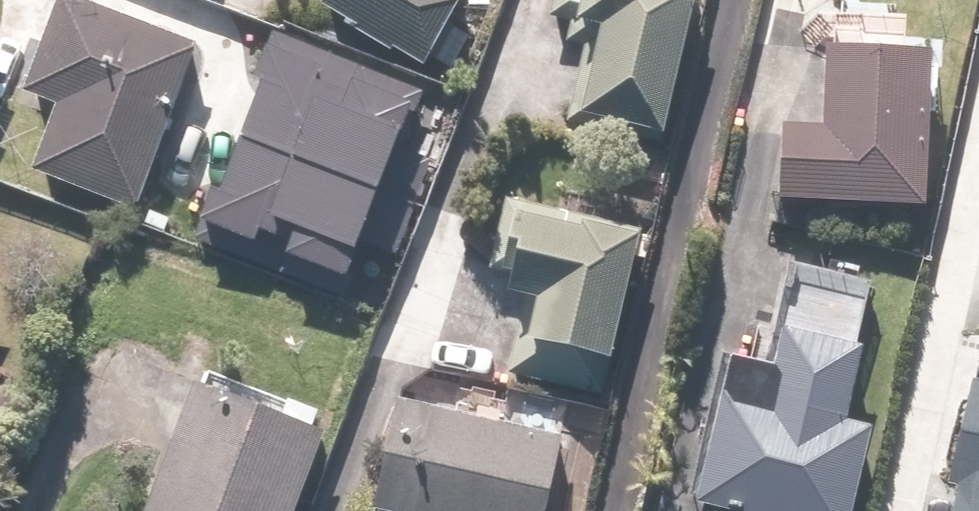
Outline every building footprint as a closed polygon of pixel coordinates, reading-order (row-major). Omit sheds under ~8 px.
[(305,12),(322,22),(412,72),(452,0),(311,0),(305,12)] [(541,29),(599,38),(593,78),(568,74),(559,135),(654,150),(678,0),(545,0),(541,29)] [(46,10),(14,105),(44,115),(23,172),(136,211),(188,59),(46,10)] [(909,220),(920,68),(921,54),(895,52),(897,24),(820,19),(817,61),(805,60),(803,143),(766,140),(761,209),(909,220)] [(197,233),(345,286),(414,95),(267,42),(197,233)] [(491,208),(477,306),(524,315),(512,391),(604,404),(629,227),(491,208)] [(678,510),(841,510),(858,439),(829,433),(863,289),(777,269),(753,370),(713,361),(678,510)] [(299,447),(310,417),(202,377),(191,407),(178,401),(137,510),(286,510),(309,450),(299,447)] [(948,510),(978,510),(978,386),(975,385),(948,510)] [(382,411),(364,510),(537,510),(549,442),(382,411)]
